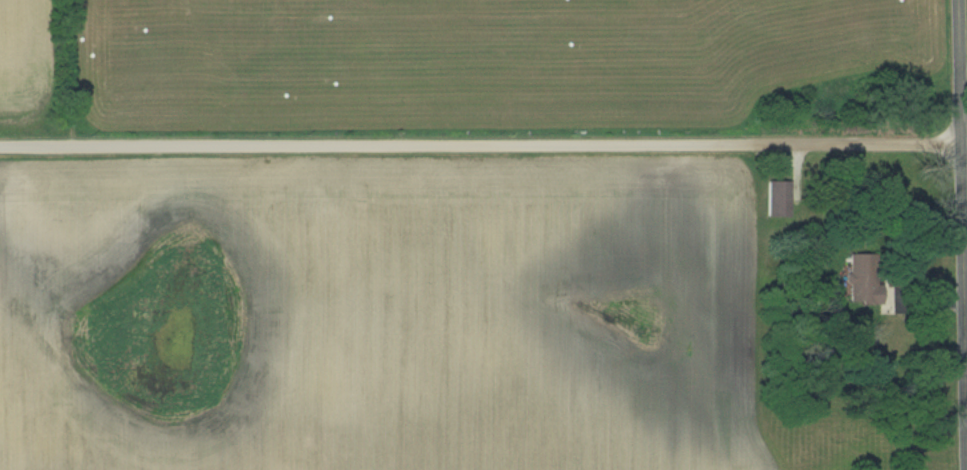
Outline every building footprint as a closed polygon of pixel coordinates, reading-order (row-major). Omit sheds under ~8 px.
[(768,217),(791,217),(791,181),(768,181),(768,217)] [(848,271),(848,303),(876,303),(877,260),(860,260),(860,271),(848,271)]
